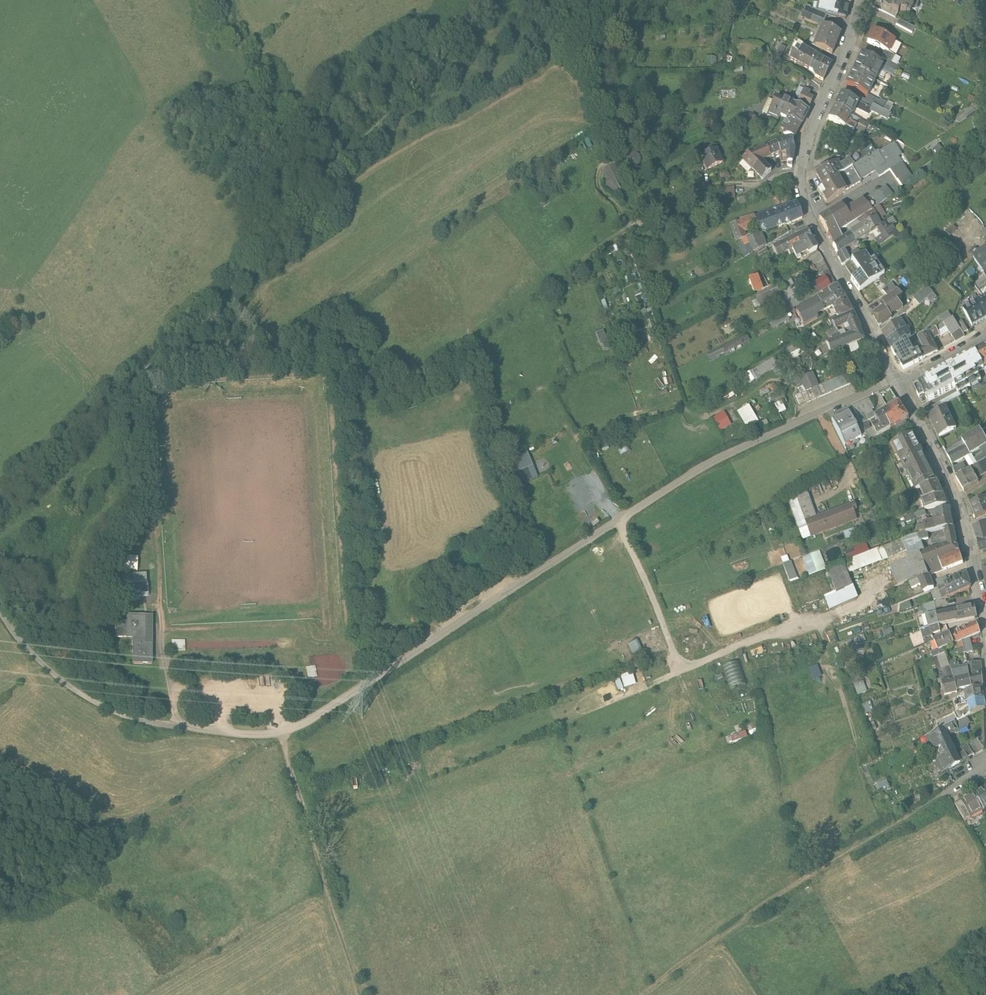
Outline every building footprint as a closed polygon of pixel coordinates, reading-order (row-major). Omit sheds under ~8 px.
[(831,0),(829,0),(818,0),(815,11),(827,13),(828,13),(828,15),(845,19),(848,3),(831,0)] [(883,4),(898,11),(899,9),(909,14),(912,7),(914,0),(885,0),(883,4)] [(898,11),(883,4),(881,10),(895,17),(898,11)] [(815,11),(811,10),(810,8),(805,7),(803,13),(825,21),(827,13),(815,11)] [(915,27),(899,19),(896,24),(912,33),(915,27)] [(831,53),(839,33),(824,27),(816,47),(831,53)] [(901,43),(873,29),(867,40),(874,44),(874,45),(879,48),(879,47),(884,49),(895,54),(901,43)] [(816,55),(807,50),(803,48),(801,46),(799,51),(797,55),(791,52),(789,60),(800,64),(809,69),(816,55)] [(895,54),(884,49),(881,56),(888,60),(891,61),(895,54)] [(883,64),(862,53),(854,68),(875,79),(883,64)] [(824,59),(816,55),(809,69),(813,71),(813,72),(816,75),(824,59)] [(824,59),(816,75),(823,79),(831,63),(824,59)] [(891,61),(888,60),(885,65),(895,70),(898,65),(891,61)] [(875,79),(854,68),(846,83),(867,94),(875,79)] [(810,90),(803,87),(800,95),(798,100),(804,103),(809,105),(813,97),(808,95),(810,90)] [(735,89),(720,89),(721,99),(736,98),(735,89)] [(857,100),(841,92),(834,106),(850,114),(855,105),(861,109),(868,113),(871,107),(857,100)] [(881,101),(871,95),(868,100),(879,106),(881,101)] [(873,104),(859,97),(857,100),(871,107),(873,104)] [(774,98),(773,101),(769,99),(763,112),(767,114),(778,119),(780,115),(786,117),(793,103),(783,98),(781,101),(774,98)] [(889,102),(882,99),(881,101),(879,106),(878,107),(884,110),(889,102)] [(808,110),(793,103),(786,117),(792,120),(801,124),(808,110)] [(850,114),(834,106),(828,118),(853,131),(856,126),(858,127),(859,125),(857,124),(857,125),(849,121),(849,122),(847,121),(850,114)] [(884,110),(878,107),(876,110),(888,116),(889,113),(884,110)] [(753,114),(743,115),(745,127),(755,124),(753,114)] [(775,123),(767,118),(761,129),(768,134),(773,127),(775,123)] [(801,124),(792,120),(786,133),(794,136),(801,124)] [(790,137),(782,140),(786,150),(787,156),(793,156),(794,147),(790,137)] [(782,140),(776,142),(780,152),(786,150),(782,140)] [(776,142),(766,146),(770,156),(780,152),(776,142)] [(868,142),(859,148),(862,153),(872,147),(868,142)] [(822,185),(818,187),(827,202),(845,191),(861,181),(860,180),(881,168),(884,174),(890,170),(900,163),(900,162),(897,157),(900,155),(895,146),(894,147),(892,143),(876,153),(852,167),(822,185)] [(766,146),(752,151),(743,159),(752,168),(761,160),(770,156),(766,146)] [(862,153),(848,161),(852,167),(876,153),(872,147),(862,153)] [(643,164),(644,160),(643,156),(640,152),(637,150),(633,149),(629,150),(625,152),(623,156),(622,160),(623,164),(625,168),(629,170),(633,171),(637,170),(640,167),(643,164)] [(698,158),(701,164),(703,163),(707,170),(723,162),(717,149),(698,158)] [(698,158),(695,150),(688,154),(694,167),(701,164),(698,158)] [(834,156),(824,162),(826,167),(837,162),(834,156)] [(771,171),(761,160),(752,168),(762,179),(771,171)] [(826,167),(816,173),(822,185),(852,167),(848,161),(839,166),(837,162),(826,167)] [(900,163),(890,170),(897,180),(907,174),(900,163)] [(617,164),(611,168),(613,173),(612,174),(616,182),(624,178),(617,164)] [(611,168),(604,171),(603,178),(607,188),(617,184),(616,182),(612,174),(613,173),(611,168)] [(897,180),(902,188),(911,181),(907,174),(897,180)] [(891,196),(884,187),(878,191),(885,200),(891,196)] [(734,188),(723,189),(724,199),(734,199),(734,188)] [(878,191),(863,201),(871,211),(885,200),(878,191)] [(851,208),(847,211),(850,216),(846,219),(849,224),(871,211),(863,201),(862,200),(850,207),(851,208)] [(796,203),(778,209),(785,224),(802,217),(796,203)] [(841,205),(827,213),(835,227),(837,226),(840,230),(848,226),(849,224),(846,219),(850,216),(847,211),(845,212),(841,205)] [(778,209),(769,212),(775,227),(785,224),(778,209)] [(849,224),(848,226),(852,232),(875,218),(871,211),(849,224)] [(769,212),(754,218),(756,222),(760,232),(775,227),(769,212)] [(835,227),(827,213),(820,218),(828,233),(833,244),(842,238),(835,227)] [(754,216),(738,222),(741,227),(756,222),(754,218),(754,216)] [(852,232),(850,233),(855,242),(877,228),(879,232),(880,234),(882,233),(885,231),(881,226),(880,227),(875,218),(852,232)] [(738,222),(731,224),(734,233),(737,232),(742,230),(741,227),(738,222)] [(807,230),(795,236),(800,245),(792,249),(795,254),(796,256),(803,253),(804,255),(817,248),(812,239),(807,230)] [(879,232),(869,239),(874,245),(886,238),(882,233),(880,234),(879,232)] [(842,238),(833,244),(839,256),(845,252),(844,249),(855,242),(850,233),(842,238)] [(795,236),(778,244),(784,253),(789,251),(792,249),(800,245),(795,236)] [(746,241),(739,244),(744,257),(752,253),(746,241)] [(778,244),(772,247),(777,257),(784,253),(778,244)] [(973,258),(983,271),(985,276),(985,248),(973,258)] [(873,249),(865,254),(870,261),(877,256),(873,249)] [(845,252),(839,256),(843,264),(849,261),(845,252)] [(851,279),(859,291),(884,274),(873,259),(870,261),(865,254),(857,258),(851,261),(859,273),(851,279)] [(823,259),(814,264),(820,275),(829,270),(823,259)] [(774,284),(767,270),(762,272),(769,286),(774,284)] [(971,279),(982,295),(985,292),(985,294),(985,276),(983,271),(971,279)] [(834,282),(829,274),(825,277),(830,285),(834,282)] [(756,276),(749,279),(754,292),(761,288),(756,276)] [(825,277),(821,280),(815,283),(820,291),(830,285),(825,277)] [(803,283),(795,286),(798,292),(806,288),(803,283)] [(815,283),(810,286),(815,294),(820,291),(815,283)] [(897,291),(893,284),(884,290),(889,297),(897,291)] [(837,285),(827,291),(837,303),(845,298),(837,285)] [(928,287),(915,299),(920,304),(933,293),(928,287)] [(777,289),(755,297),(760,307),(781,297),(777,289)] [(827,291),(822,294),(823,297),(818,299),(824,310),(832,306),(837,303),(827,291)] [(889,297),(880,303),(882,309),(873,315),(879,326),(892,317),(891,316),(903,307),(898,300),(902,297),(897,291),(889,297)] [(934,294),(927,299),(930,304),(937,299),(934,294)] [(977,301),(985,317),(985,295),(977,301)] [(845,298),(837,303),(832,306),(839,319),(845,316),(853,313),(845,298)] [(818,299),(796,311),(803,325),(817,317),(816,315),(824,310),(818,299)] [(964,311),(973,326),(985,319),(985,317),(977,301),(964,311)] [(788,320),(784,313),(780,315),(784,322),(788,320)] [(853,313),(845,316),(848,322),(847,323),(851,334),(861,330),(860,327),(853,313)] [(948,313),(937,319),(940,324),(951,318),(948,313)] [(836,320),(832,322),(832,323),(837,332),(841,330),(839,326),(847,323),(848,322),(845,316),(839,319),(836,320)] [(910,325),(905,317),(901,321),(906,328),(910,325)] [(953,317),(944,323),(945,326),(946,328),(949,332),(951,336),(960,329),(957,323),(953,317)] [(962,320),(957,323),(960,329),(963,333),(968,330),(962,320)] [(901,321),(883,333),(888,341),(906,329),(906,328),(901,321)] [(936,328),(928,332),(931,338),(934,338),(940,335),(938,332),(936,328)] [(946,328),(938,332),(940,335),(941,337),(949,332),(946,328)] [(906,329),(888,341),(892,349),(899,345),(901,344),(901,345),(903,341),(911,336),(906,329)] [(960,329),(951,336),(955,342),(964,336),(963,333),(960,329)] [(851,334),(833,341),(834,342),(828,344),(829,345),(832,352),(865,339),(861,330),(851,334)] [(928,332),(918,337),(924,348),(933,342),(931,338),(928,332)] [(749,334),(708,352),(711,359),(752,341),(749,334)] [(924,348),(919,351),(923,359),(937,352),(933,342),(924,348)] [(829,345),(822,348),(826,354),(832,352),(829,345)] [(910,346),(903,350),(899,345),(892,349),(895,355),(899,361),(903,369),(923,359),(919,351),(915,354),(910,346)] [(975,352),(984,369),(985,367),(985,346),(975,352)] [(984,369),(975,352),(927,379),(913,387),(919,398),(924,395),(927,401),(955,386),(958,392),(981,380),(977,373),(984,369)] [(752,381),(782,364),(778,355),(747,372),(752,381)] [(811,372),(799,377),(805,391),(817,386),(811,372)] [(848,373),(843,375),(847,385),(853,383),(848,373)] [(805,391),(795,395),(800,406),(847,385),(843,375),(817,386),(805,391)] [(885,403),(889,409),(899,403),(895,397),(885,403)] [(869,398),(858,403),(863,414),(867,412),(874,409),(869,398)] [(780,413),(788,410),(784,400),(777,402),(780,413)] [(738,410),(748,428),(761,421),(751,403),(738,410)] [(863,414),(858,403),(853,406),(857,416),(863,414)] [(908,418),(899,403),(889,409),(894,419),(888,422),(891,428),(908,418)] [(954,430),(940,403),(936,405),(939,411),(949,432),(954,430)] [(936,405),(926,411),(929,416),(939,411),(936,405)] [(889,409),(875,417),(879,424),(883,433),(891,428),(888,422),(894,419),(889,409)] [(713,417),(720,431),(733,424),(727,410),(713,417)] [(949,432),(939,411),(929,416),(939,437),(949,432)] [(867,412),(863,414),(867,422),(871,420),(869,415),(868,413),(867,412)] [(847,414),(830,423),(845,452),(862,444),(847,414)] [(863,414),(857,416),(861,425),(867,422),(863,414)] [(867,422),(861,425),(864,431),(870,428),(867,422)] [(879,424),(873,427),(877,436),(883,433),(879,424)] [(962,441),(965,446),(970,454),(978,449),(985,445),(985,440),(980,430),(962,441)] [(912,433),(892,443),(901,460),(922,452),(912,433)] [(978,449),(980,453),(973,458),(978,466),(985,461),(985,445),(978,449)] [(965,446),(948,456),(952,464),(959,461),(970,454),(965,446)] [(922,452),(901,460),(916,489),(921,488),(937,481),(922,452)] [(517,486),(538,477),(527,453),(521,456),(521,454),(515,457),(516,458),(507,462),(517,486)] [(974,468),(970,469),(976,479),(985,473),(985,461),(978,466),(974,468)] [(970,469),(967,471),(963,463),(953,468),(956,478),(964,491),(978,482),(976,479),(970,469)] [(937,481),(921,488),(926,499),(943,495),(937,481)] [(804,490),(793,494),(804,526),(815,521),(804,490)] [(970,504),(976,520),(985,516),(985,497),(970,504)] [(944,499),(927,502),(929,508),(929,509),(946,506),(944,499)] [(851,508),(828,516),(833,529),(856,520),(851,508)] [(929,508),(919,511),(920,514),(919,514),(920,515),(926,520),(930,514),(929,509),(929,508)] [(950,509),(933,512),(935,522),(951,519),(950,509)] [(926,520),(920,515),(918,518),(924,523),(926,520)] [(815,521),(804,526),(809,538),(833,529),(828,516),(815,521)] [(976,520),(978,526),(985,523),(985,516),(976,520)] [(951,519),(935,522),(935,525),(930,525),(924,526),(926,533),(937,531),(944,530),(953,528),(951,519)] [(974,527),(977,538),(985,536),(985,523),(978,526),(974,527)] [(858,527),(843,533),(846,540),(860,534),(858,527)] [(953,528),(944,530),(946,540),(955,537),(953,528)] [(977,538),(980,553),(985,551),(985,536),(977,538)] [(955,537),(946,540),(946,541),(947,544),(945,545),(935,549),(939,559),(958,552),(955,537)] [(906,551),(901,540),(868,553),(849,561),(842,563),(847,575),(906,551)] [(865,545),(845,553),(849,561),(868,553),(865,545)] [(935,549),(921,554),(924,564),(939,559),(935,549)] [(819,550),(801,558),(808,577),(826,570),(819,550)] [(959,552),(925,566),(928,575),(929,576),(963,563),(959,552)] [(924,564),(921,554),(912,557),(909,558),(918,579),(919,579),(918,578),(928,575),(925,566),(924,564)] [(909,558),(890,567),(898,586),(908,582),(909,583),(918,579),(909,558)] [(789,562),(782,564),(790,584),(797,581),(789,562)] [(826,570),(836,592),(852,586),(847,575),(842,563),(826,570)] [(147,574),(122,576),(122,587),(113,588),(113,597),(127,596),(127,599),(143,598),(148,598),(147,574)] [(928,575),(918,578),(919,579),(921,584),(924,592),(934,588),(929,576),(928,575)] [(966,575),(944,585),(945,585),(946,589),(950,596),(970,587),(966,575)] [(946,576),(935,581),(937,586),(948,582),(946,576)] [(918,579),(909,583),(911,589),(921,584),(919,579),(918,579)] [(824,597),(830,610),(857,599),(852,586),(836,592),(824,597)] [(946,589),(940,591),(943,599),(950,596),(946,589)] [(975,607),(954,611),(956,622),(977,618),(975,607)] [(954,611),(937,614),(937,617),(928,619),(929,628),(939,626),(939,625),(956,622),(954,611)] [(147,617),(127,616),(127,624),(116,624),(115,640),(133,640),(133,665),(152,665),(153,617),(147,617)] [(977,624),(950,635),(954,644),(980,633),(977,624)] [(939,626),(929,628),(932,634),(940,631),(939,626)] [(933,635),(935,640),(944,636),(942,632),(933,635)] [(865,635),(845,644),(849,654),(870,646),(865,635)] [(950,635),(935,642),(939,652),(954,645),(954,644),(950,635)] [(173,639),(173,651),(187,651),(186,639),(173,639)] [(639,640),(630,644),(634,653),(643,649),(639,640)] [(963,642),(957,644),(960,655),(966,654),(963,642)] [(745,685),(741,661),(725,664),(729,688),(745,685)] [(967,667),(960,668),(959,665),(957,665),(956,661),(949,664),(951,670),(955,681),(957,691),(960,691),(960,690),(965,689),(972,687),(969,677),(967,667)] [(309,674),(317,673),(316,663),(307,664),(309,674)] [(977,667),(976,663),(968,664),(970,677),(969,677),(972,687),(983,685),(982,667),(977,667)] [(815,679),(823,676),(819,664),(811,667),(815,679)] [(635,671),(623,674),(627,687),(638,683),(635,671)] [(569,673),(558,679),(563,689),(574,683),(569,673)] [(949,673),(946,674),(947,676),(944,677),(946,683),(952,681),(949,673)] [(620,689),(626,687),(622,675),(616,676),(620,689)] [(946,683),(943,684),(945,696),(957,693),(957,691),(955,681),(952,681),(946,683)] [(982,688),(965,693),(966,701),(967,704),(984,700),(982,688)] [(984,700),(967,704),(968,707),(960,713),(961,714),(955,716),(958,722),(964,718),(965,719),(970,716),(985,709),(984,700)] [(958,722),(954,723),(958,730),(969,725),(965,719),(964,718),(958,722)] [(954,723),(947,727),(950,734),(958,730),(954,723)] [(944,729),(927,737),(928,740),(931,739),(936,751),(940,749),(943,755),(953,749),(944,729)] [(972,742),(961,747),(968,759),(984,750),(977,739),(972,742)] [(953,749),(943,755),(944,757),(933,763),(935,766),(933,767),(934,770),(941,767),(944,773),(960,764),(953,749)] [(886,782),(876,787),(878,793),(889,787),(886,782)] [(976,795),(985,811),(985,810),(985,789),(976,795)] [(976,795),(962,803),(970,819),(984,811),(985,811),(976,795)] [(970,819),(962,803),(956,806),(965,822),(970,819)]
